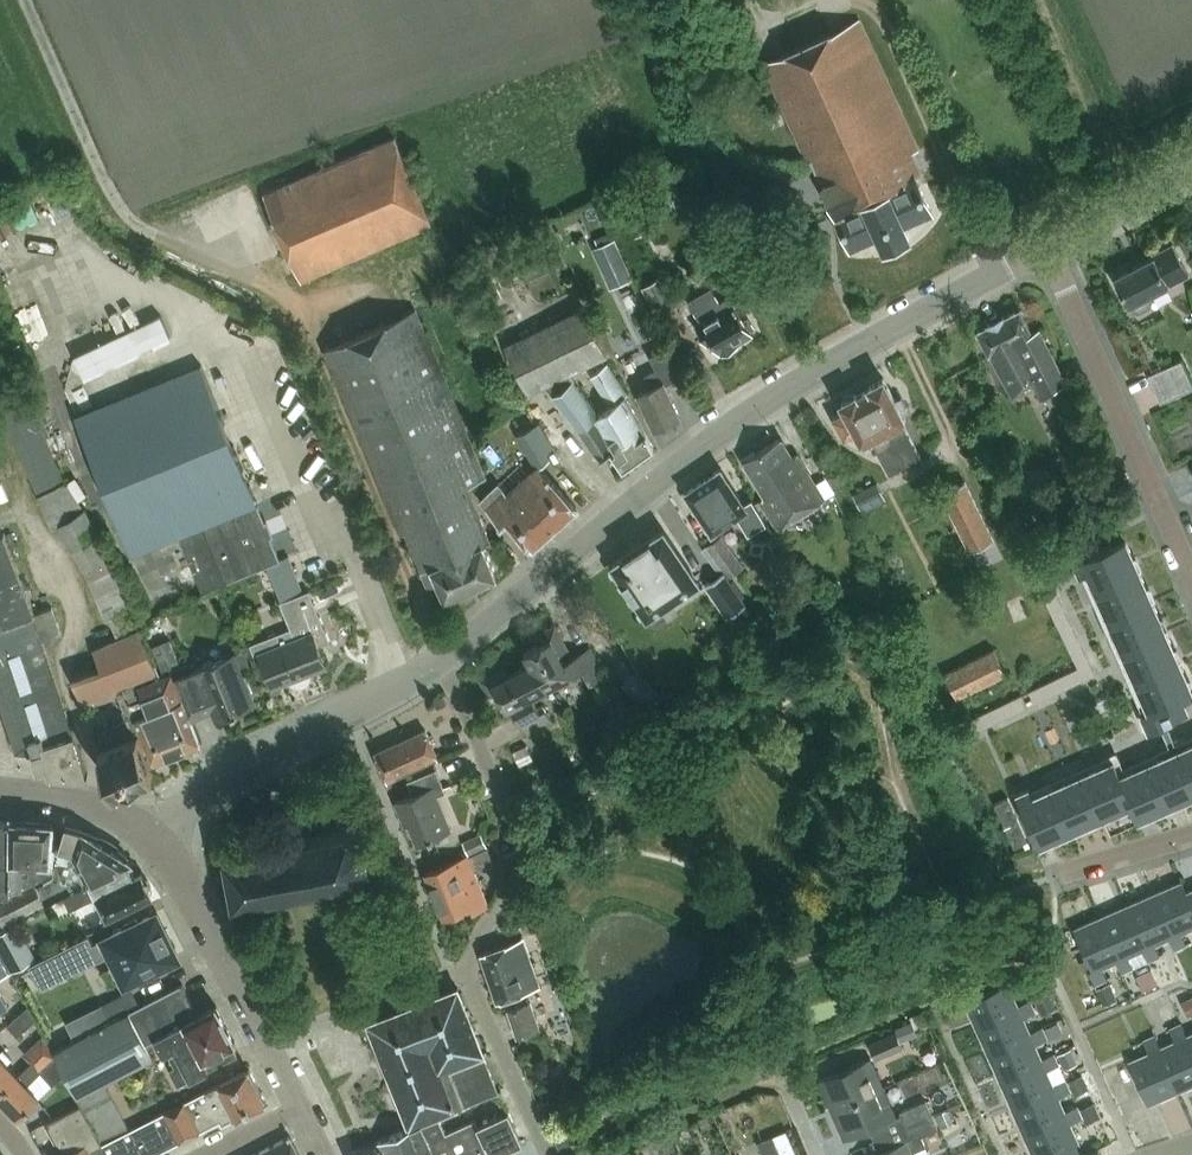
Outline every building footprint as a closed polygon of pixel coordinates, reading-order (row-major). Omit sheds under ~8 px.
[(904,224),(932,212),(917,178),(922,175),(912,154),(919,151),(859,19),(763,62),(807,162),(813,160),(836,212),(835,212),(851,247),(878,235),(884,248),(910,236),(904,224)] [(395,136),(264,193),(302,280),(432,223),(395,136)] [(71,208),(61,186),(48,193),(58,214),(71,208)] [(21,231),(17,206),(0,209),(0,234),(21,231)] [(593,239),(596,245),(613,237),(610,231),(593,239)] [(613,237),(596,245),(591,247),(600,266),(622,256),(613,237)] [(1139,311),(1151,305),(1151,298),(1149,293),(1187,273),(1172,244),(1153,254),(1154,255),(1115,276),(1133,309),(1139,311)] [(661,276),(642,287),(658,315),(677,304),(661,276)] [(751,328),(755,326),(748,315),(745,317),(731,294),(720,300),(711,285),(688,299),(703,323),(698,326),(707,341),(712,338),(720,350),(723,349),(725,352),(737,345),(735,341),(753,331),(751,328)] [(624,468),(643,454),(655,446),(625,395),(628,394),(606,364),(589,376),(611,405),(599,414),(569,372),(607,353),(584,306),(506,345),(529,392),(546,383),(554,393),(553,394),(601,458),(611,450),(624,468)] [(446,596),(497,573),(484,542),(491,539),(469,485),(485,478),(471,442),(415,308),(325,348),(401,534),(407,531),(430,585),(440,581),(446,596)] [(1042,393),(1066,380),(1039,328),(1032,331),(1020,309),(978,330),(990,354),(991,353),(1013,396),(1037,384),(1042,393)] [(160,316),(73,356),(83,376),(169,336),(160,316)] [(639,392),(656,427),(680,415),(667,387),(680,381),(664,346),(649,354),(656,370),(645,375),(651,386),(639,392)] [(1191,387),(1191,381),(1182,358),(1149,373),(1161,401),(1191,387)] [(65,391),(75,415),(131,554),(180,534),(203,591),(256,570),(275,562),(276,564),(290,559),(288,555),(279,559),(257,503),(200,364),(85,411),(75,386),(65,391)] [(889,471),(920,456),(902,420),(904,418),(884,377),(870,384),(872,387),(856,394),(856,393),(842,400),(847,409),(834,416),(844,437),(858,430),(864,441),(872,437),(889,471)] [(64,482),(30,401),(2,413),(51,528),(57,525),(85,571),(106,619),(109,618),(117,639),(93,648),(101,667),(73,676),(82,701),(123,687),(157,673),(139,630),(142,628),(113,561),(84,509),(83,509),(67,481),(64,482)] [(577,507),(540,466),(550,457),(547,451),(554,446),(540,422),(518,434),(538,467),(508,493),(499,482),(480,500),(502,525),(508,519),(533,546),(577,507)] [(778,526),(825,498),(797,452),(792,455),(780,436),(755,452),(754,450),(742,457),(766,496),(761,498),(778,526)] [(749,534),(767,522),(753,497),(745,502),(722,467),(686,491),(713,532),(737,515),(749,534)] [(996,563),(986,542),(993,539),(965,480),(941,491),(948,506),(970,550),(979,570),(996,563)] [(877,482),(854,493),(863,511),(886,500),(877,482)] [(925,497),(936,501),(940,488),(929,484),(925,497)] [(16,751),(34,752),(39,767),(48,763),(50,772),(88,776),(43,641),(42,638),(34,615),(36,614),(35,611),(4,532),(3,532),(0,525),(0,704),(16,751)] [(664,530),(643,544),(612,565),(647,617),(699,582),(664,530)] [(728,576),(744,565),(723,534),(707,544),(728,576)] [(1191,693),(1191,691),(1190,692),(1185,679),(1188,678),(1180,660),(1177,662),(1171,649),(1175,648),(1167,630),(1163,631),(1158,620),(1162,618),(1153,599),(1149,600),(1144,589),(1148,587),(1139,569),(1136,570),(1130,558),(1134,556),(1126,538),(1075,561),(1080,572),(1086,569),(1149,709),(1143,712),(1150,728),(1188,711),(1182,698),(1191,693)] [(723,570),(703,584),(725,615),(745,602),(723,570)] [(290,626),(260,638),(250,643),(258,661),(262,659),(272,685),(326,663),(315,636),(327,631),(309,588),(280,600),(290,626)] [(1096,672),(1057,592),(1045,597),(1078,665),(1028,690),(1034,702),(1096,672)] [(36,614),(34,615),(42,638),(43,641),(63,634),(53,605),(35,611),(36,614)] [(546,688),(552,685),(583,669),(591,684),(606,676),(591,646),(564,660),(560,653),(568,648),(555,623),(538,632),(542,640),(526,649),(532,661),(546,688)] [(180,663),(170,638),(151,645),(161,670),(180,663)] [(243,649),(234,652),(241,670),(250,666),(243,649)] [(960,702),(975,695),(1009,679),(995,651),(962,667),(946,675),(960,702)] [(171,671),(183,701),(204,693),(214,718),(254,702),(241,670),(234,652),(195,667),(192,660),(170,669),(171,671)] [(533,695),(546,688),(532,661),(509,673),(505,666),(480,678),(489,694),(497,690),(507,709),(512,706),(527,734),(553,720),(544,703),(539,706),(533,695)] [(153,763),(200,745),(183,701),(171,671),(139,684),(149,711),(135,716),(153,763)] [(442,693),(432,697),(437,708),(447,704),(442,693)] [(977,730),(1026,706),(1021,695),(971,718),(977,730)] [(388,779),(438,757),(425,729),(376,752),(388,779)] [(114,787),(152,771),(137,733),(98,748),(114,787)] [(1120,772),(1113,757),(1033,793),(1030,786),(1017,791),(1039,842),(1040,838),(1053,833),(1054,836),(1073,828),(1071,824),(1083,819),(1084,822),(1102,815),(1101,811),(1113,806),(1115,809),(1132,802),(1138,817),(1141,816),(1139,813),(1151,808),(1152,811),(1170,803),(1169,800),(1181,794),(1183,798),(1191,794),(1191,741),(1120,772)] [(526,745),(513,751),(518,762),(530,756),(526,745)] [(405,825),(409,823),(417,843),(450,830),(437,796),(446,792),(437,769),(407,780),(413,795),(396,801),(405,825)] [(11,886),(13,819),(0,819),(0,897),(10,893),(11,886)] [(54,864),(56,845),(52,844),(53,823),(41,822),(40,821),(27,821),(26,821),(13,819),(11,886),(20,886),(21,862),(54,864)] [(63,894),(130,862),(132,861),(128,857),(114,846),(104,839),(87,832),(87,831),(83,829),(83,830),(68,825),(62,846),(56,845),(54,864),(53,872),(10,893),(0,897),(0,924),(4,923),(46,902),(63,894)] [(360,878),(367,860),(364,841),(351,829),(267,844),(266,839),(253,842),(254,847),(225,853),(234,900),(360,878)] [(474,852),(488,846),(482,833),(463,841),(469,854),(474,852)] [(467,855),(427,873),(446,916),(471,905),(472,911),(488,904),(474,870),(494,861),(488,846),(474,852),(475,853),(468,856),(467,855)] [(130,862),(63,894),(71,909),(94,897),(90,889),(95,887),(108,914),(153,892),(151,890),(151,887),(151,884),(150,883),(149,881),(148,879),(147,878),(146,876),(144,874),(143,872),(136,875),(130,862)] [(1154,892),(1173,934),(1169,935),(1175,947),(1187,942),(1181,930),(1191,925),(1191,906),(1186,891),(1181,880),(1154,892)] [(1154,892),(1127,904),(1146,945),(1143,947),(1148,959),(1159,954),(1153,942),(1169,935),(1173,934),(1154,892)] [(1127,904),(1101,915),(1119,957),(1116,959),(1121,971),(1133,966),(1128,953),(1143,947),(1146,945),(1127,904)] [(121,982),(178,954),(157,911),(106,936),(106,937),(93,943),(94,944),(89,946),(96,960),(113,952),(118,962),(113,965),(121,982)] [(1101,915),(1073,928),(1086,958),(1090,966),(1091,968),(1089,970),(1094,983),(1106,978),(1101,966),(1116,959),(1119,957),(1101,915)] [(35,958),(16,923),(0,932),(0,952),(11,972),(35,958)] [(94,944),(93,943),(89,934),(30,963),(42,987),(96,960),(89,946),(94,944)] [(498,1000),(539,986),(523,938),(482,952),(498,1000)] [(11,972),(0,952),(0,978),(11,972)] [(1085,969),(1090,966),(1086,958),(1081,961),(1085,969)] [(1151,968),(1137,974),(1143,990),(1158,984),(1151,968)] [(1018,1007),(1017,1004),(1010,989),(1031,979),(1028,971),(1019,975),(1018,972),(1005,978),(1007,982),(965,1000),(977,1026),(1018,1007)] [(178,1084),(238,1053),(233,1043),(236,1042),(216,1004),(198,1013),(183,983),(55,1049),(103,1141),(129,1128),(105,1082),(154,1057),(148,1047),(158,1042),(164,1053),(172,1049),(174,1054),(170,1056),(175,1066),(170,1069),(178,1084)] [(1097,988),(1104,1005),(1117,999),(1110,983),(1097,988)] [(465,1104),(498,1091),(456,986),(369,1021),(410,1123),(463,1101),(465,1104)] [(133,988),(103,1003),(110,1018),(140,1003),(133,988)] [(1049,995),(1037,1000),(1042,1012),(1054,1007),(1049,995)] [(1182,1001),(1188,1016),(1191,1014),(1191,996),(1182,1001)] [(1018,1007),(977,1026),(989,1053),(1031,1034),(1029,1030),(1023,1016),(1035,1010),(1029,998),(1017,1004),(1018,1007)] [(531,1003),(507,1011),(516,1039),(544,1030),(541,1022),(537,1023),(531,1003)] [(8,1024),(18,1035),(36,1019),(28,1006),(8,1024)] [(918,1033),(912,1019),(868,1038),(877,1057),(902,1046),(900,1040),(918,1033)] [(1047,1038),(1050,1036),(1062,1031),(1058,1021),(1045,1027),(1043,1028),(1047,1036),(1047,1038)] [(1157,1048),(1175,1090),(1191,1082),(1191,1056),(1183,1036),(1187,1035),(1182,1023),(1170,1028),(1176,1039),(1160,1046),(1157,1048)] [(1031,1034),(989,1053),(1001,1079),(1043,1060),(1041,1057),(1034,1042),(1047,1036),(1043,1028),(1042,1025),(1029,1030),(1031,1034)] [(1183,1036),(1191,1056),(1191,1032),(1187,1035),(1183,1036)] [(1149,1051),(1129,1060),(1147,1102),(1175,1090),(1157,1048),(1160,1046),(1155,1035),(1144,1040),(1149,1051)] [(40,1070),(55,1056),(43,1036),(25,1053),(40,1070)] [(18,1075),(7,1062),(12,1057),(4,1048),(0,1052),(0,1093),(18,1075)] [(1071,1048),(1057,1054),(1064,1069),(1077,1062),(1071,1048)] [(1043,1060),(1001,1079),(1012,1106),(1054,1087),(1053,1084),(1046,1068),(1058,1063),(1053,1051),(1041,1057),(1043,1060)] [(833,1108),(884,1086),(871,1055),(819,1078),(833,1108)] [(55,1056),(40,1070),(53,1084),(65,1073),(55,1056)] [(40,1070),(32,1062),(18,1075),(0,1093),(0,1097),(19,1117),(39,1097),(53,1084),(40,1070)] [(1058,1063),(1046,1068),(1053,1084),(1065,1078),(1058,1063)] [(236,1117),(267,1102),(249,1068),(103,1142),(103,1143),(91,1149),(94,1154),(152,1154),(234,1113),(236,1117)] [(1082,1074),(1069,1080),(1076,1094),(1089,1088),(1082,1074)] [(1054,1087),(1012,1106),(1024,1132),(1066,1113),(1064,1109),(1058,1095),(1070,1090),(1065,1078),(1053,1084),(1054,1087)] [(846,1138),(897,1115),(884,1086),(833,1108),(846,1138)] [(509,1110),(500,1090),(498,1091),(465,1104),(466,1108),(440,1120),(438,1114),(378,1142),(380,1146),(360,1154),(483,1154),(491,1151),(492,1154),(493,1154),(523,1141),(509,1110)] [(940,1093),(926,1099),(931,1111),(945,1105),(940,1093)] [(900,1111),(906,1123),(931,1111),(926,1099),(900,1111)] [(103,1142),(103,1143),(82,1103),(46,1122),(63,1154),(94,1154),(91,1149),(103,1143),(103,1142)] [(1095,1103),(1081,1109),(1087,1122),(1101,1116),(1095,1103)] [(1024,1132),(1034,1154),(1048,1154),(1051,1154),(1076,1143),(1079,1141),(1070,1121),(1082,1116),(1076,1104),(1064,1109),(1066,1113),(1024,1132)] [(948,1109),(935,1115),(941,1128),(954,1122),(948,1109)] [(921,1135),(938,1127),(932,1113),(906,1124),(912,1136),(912,1137),(913,1139),(921,1135)] [(567,1130),(555,1135),(560,1148),(572,1142),(567,1130)] [(773,1131),(758,1137),(766,1154),(784,1154),(773,1131)] [(290,1135),(253,1154),(300,1154),(290,1135)] [(671,1135),(656,1142),(662,1154),(677,1148),(671,1135)] [(912,1137),(907,1139),(912,1151),(926,1145),(921,1135),(913,1139),(912,1137)] [(907,1139),(907,1138),(868,1154),(914,1154),(912,1151),(907,1139)]
